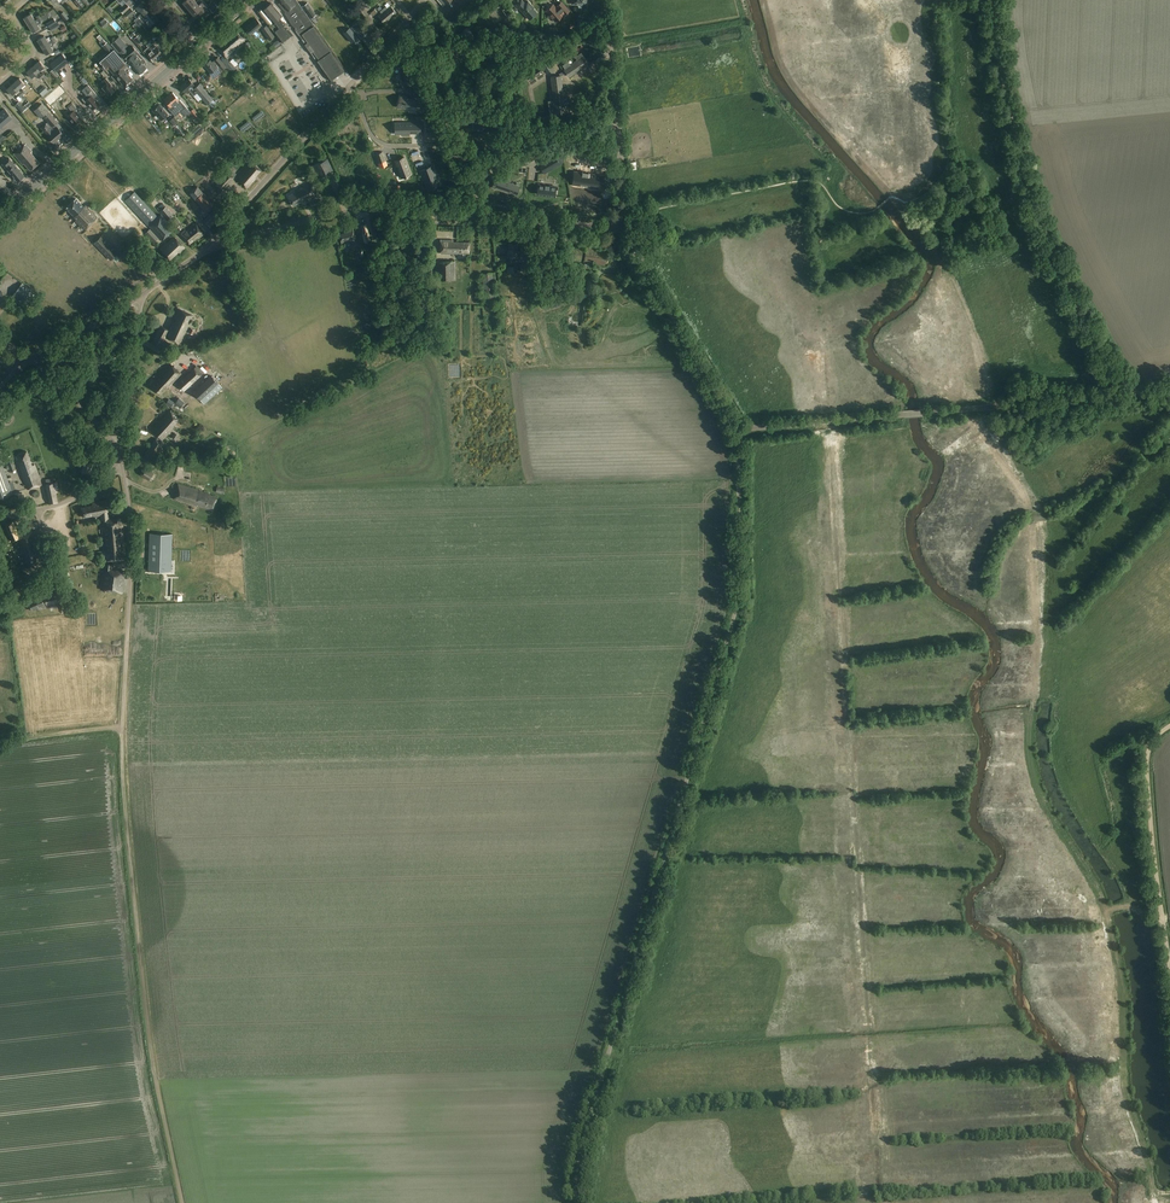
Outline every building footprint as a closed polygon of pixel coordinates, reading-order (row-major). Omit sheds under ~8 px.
[(80,0),(76,0),(74,1),(81,9),(85,6),(80,0)] [(132,0),(131,0),(120,10),(124,14),(135,4),(132,0)] [(188,9),(196,2),(194,0),(186,0),(183,2),(188,9)] [(315,25),(296,0),(279,0),(281,2),(279,4),(286,12),(285,13),(288,16),(287,16),(292,24),(295,28),(296,29),(295,30),(299,35),(331,80),(346,70),(315,25)] [(522,0),(521,0),(515,5),(521,11),(521,10),(526,16),(528,14),(531,18),(537,13),(532,6),(528,1),(525,3),(522,0)] [(196,2),(188,9),(194,15),(198,12),(200,14),(207,8),(202,2),(199,5),(196,2)] [(569,11),(562,2),(556,7),(553,5),(546,11),(549,14),(549,15),(551,18),(552,18),(555,21),(562,15),(565,13),(566,14),(569,11)] [(219,8),(215,3),(210,8),(213,13),(219,8)] [(283,16),(271,3),(263,10),(265,12),(261,15),(283,43),(293,35),(285,24),(287,22),(282,16),(283,16)] [(318,17),(308,3),(302,6),(312,21),(318,17)] [(139,6),(136,4),(125,13),(129,18),(135,13),(133,11),(139,6)] [(134,20),(136,23),(151,10),(146,5),(140,10),(142,13),(138,17),(134,20)] [(386,7),(383,9),(391,18),(397,13),(391,6),(387,9),(386,7)] [(391,18),(383,9),(380,12),(382,13),(378,16),(384,24),(391,18)] [(158,19),(151,10),(136,23),(138,25),(142,22),(142,21),(143,20),(149,27),(158,19)] [(70,20),(64,12),(60,15),(67,23),(70,20)] [(24,18),(28,25),(35,21),(31,13),(24,18)] [(56,23),(54,19),(47,24),(49,28),(56,23)] [(264,27),(256,19),(247,27),(252,34),(260,27),(261,29),(266,35),(270,40),(275,36),(271,31),(267,25),(264,27)] [(360,20),(351,28),(361,39),(369,32),(360,20)] [(40,28),(35,21),(28,25),(33,32),(40,28)] [(60,27),(58,23),(50,28),(52,32),(60,27)] [(475,39),(469,27),(464,29),(463,32),(463,35),(465,38),(468,40),(471,41),(475,39)] [(244,40),(236,31),(217,48),(226,58),(232,52),(231,52),(244,40)] [(354,35),(351,31),(347,33),(353,41),(357,37),(355,35),(354,35)] [(143,40),(138,35),(134,38),(139,44),(143,40)] [(42,47),(49,43),(44,36),(38,40),(42,47)] [(125,44),(119,37),(111,44),(119,53),(120,52),(139,74),(146,67),(143,64),(146,62),(147,62),(137,51),(133,46),(127,51),(125,49),(123,46),(125,44)] [(49,43),(42,47),(47,54),(54,50),(51,47),(53,45),(53,44),(51,42),(49,43)] [(113,49),(107,42),(102,46),(107,51),(109,50),(111,52),(100,61),(107,70),(109,68),(114,73),(124,86),(132,79),(127,72),(122,66),(126,63),(114,49),(113,49)] [(146,45),(148,47),(145,50),(154,61),(162,54),(156,46),(153,43),(152,44),(150,42),(146,45)] [(252,49),(249,42),(244,44),(247,52),(252,49)] [(578,53),(575,49),(566,56),(568,59),(578,53)] [(573,62),(578,69),(583,65),(584,67),(589,64),(581,53),(575,57),(577,60),(573,62)] [(62,54),(55,61),(60,67),(67,61),(62,54)] [(210,60),(204,66),(211,73),(210,74),(212,77),(216,74),(220,70),(220,71),(222,70),(226,66),(218,57),(212,62),(210,60)] [(557,63),(554,59),(542,66),(548,74),(555,70),(552,66),(557,63)] [(33,66),(38,72),(45,67),(40,61),(33,66)] [(236,68),(230,62),(226,65),(232,72),(236,68)] [(578,69),(573,62),(570,64),(568,62),(563,65),(565,69),(564,70),(569,77),(574,74),(573,72),(578,69)] [(407,64),(399,65),(402,83),(410,82),(407,64)] [(45,80),(40,75),(38,72),(33,66),(27,72),(32,78),(35,75),(38,78),(39,77),(41,79),(39,80),(41,83),(45,80)] [(142,76),(150,70),(149,67),(140,74),(142,76)] [(58,76),(53,70),(50,72),(55,79),(58,76)] [(564,100),(561,76),(551,77),(556,115),(566,113),(565,106),(568,105),(567,103),(568,103),(568,101),(567,101),(567,100),(564,100)] [(13,84),(18,90),(25,84),(19,78),(13,84)] [(116,89),(106,78),(103,81),(106,84),(102,87),(109,95),(116,89)] [(194,85),(189,79),(180,86),(186,93),(189,90),(194,96),(197,93),(207,105),(213,100),(203,88),(204,87),(201,83),(194,89),(192,87),(194,85)] [(12,95),(18,90),(13,84),(7,89),(12,95)] [(97,95),(88,85),(84,89),(91,96),(85,101),(93,109),(99,104),(94,98),(97,95)] [(41,89),(38,92),(43,97),(46,94),(49,91),(44,86),(41,89)] [(179,99),(173,93),(164,100),(170,107),(168,108),(175,116),(180,112),(184,117),(190,111),(179,99)] [(400,96),(398,105),(415,110),(418,100),(400,96)] [(25,104),(22,100),(16,105),(22,112),(25,110),(23,106),(25,104)] [(58,122),(42,104),(34,111),(40,118),(43,116),(48,122),(46,123),(41,128),(54,143),(64,134),(58,127),(57,127),(55,124),(58,122)] [(79,110),(73,104),(68,107),(72,112),(67,116),(75,125),(81,119),(76,113),(79,110)] [(168,114),(159,104),(153,110),(161,120),(168,114)] [(5,108),(0,112),(0,128),(13,117),(5,108)] [(204,120),(194,108),(190,112),(200,124),(204,120)] [(175,117),(171,122),(177,127),(182,123),(175,117)] [(483,120),(473,119),(472,128),(483,129),(483,125),(490,125),(490,120),(487,120),(483,120)] [(396,123),(396,131),(401,131),(401,134),(409,134),(409,133),(417,133),(417,134),(423,134),(423,122),(396,123)] [(32,151),(26,144),(14,154),(23,164),(24,163),(30,171),(40,163),(31,152),(32,151)] [(406,156),(398,159),(404,176),(413,173),(406,156)] [(15,164),(9,158),(2,164),(17,181),(24,176),(15,164)] [(333,171),(328,159),(310,167),(316,179),(333,171)] [(261,171),(252,163),(247,169),(246,168),(236,179),(247,188),(255,179),(255,178),(261,171)] [(432,166),(421,171),(429,190),(440,185),(432,166)] [(229,172),(225,167),(212,182),(216,185),(214,188),(220,193),(237,174),(231,169),(229,172)] [(577,176),(576,186),(587,188),(587,189),(588,189),(588,188),(593,189),(593,190),(594,190),(594,189),(597,189),(598,186),(603,187),(604,176),(604,177),(596,176),(596,175),(590,174),(590,176),(584,175),(584,177),(577,176)] [(493,184),(496,185),(495,187),(516,195),(518,192),(519,189),(520,185),(506,181),(504,182),(498,180),(495,179),(493,184)] [(317,196),(310,183),(295,191),(292,193),(293,194),(288,196),(293,206),(305,200),(306,201),(317,196)] [(556,187),(538,184),(537,194),(555,196),(556,187)] [(203,192),(198,186),(190,193),(195,199),(203,192)] [(158,217),(134,192),(125,201),(162,241),(175,229),(161,215),(158,217)] [(214,205),(203,192),(195,199),(206,212),(214,205)] [(76,198),(67,208),(71,212),(74,215),(75,216),(81,210),(78,207),(81,203),(76,198)] [(75,216),(74,216),(78,219),(89,208),(86,205),(84,206),(81,203),(78,207),(81,210),(75,216)] [(174,215),(166,206),(160,211),(167,221),(174,215)] [(78,219),(76,221),(80,225),(93,213),(89,208),(78,219)] [(220,217),(213,211),(204,221),(211,227),(220,217)] [(93,213),(80,225),(85,230),(98,217),(93,213)] [(205,233),(196,223),(187,231),(185,229),(181,233),(190,244),(198,237),(199,239),(205,233)] [(371,241),(367,223),(361,225),(363,230),(362,233),(364,243),(371,241)] [(159,238),(151,229),(146,233),(154,243),(159,238)] [(355,240),(353,230),(350,230),(350,232),(339,234),(342,243),(355,240)] [(143,241),(136,233),(127,241),(134,249),(143,241)] [(118,252),(102,236),(94,243),(111,260),(118,252)] [(185,248),(175,237),(166,245),(165,244),(160,249),(170,260),(178,252),(180,253),(185,248)] [(453,240),(441,240),(440,254),(457,254),(469,254),(469,242),(453,242),(453,240)] [(518,243),(509,243),(509,251),(508,251),(508,257),(519,258),(519,251),(518,251),(518,243)] [(584,262),(604,264),(606,251),(603,251),(603,248),(597,248),(597,246),(590,245),(590,247),(586,246),(584,262)] [(581,261),(583,247),(573,246),(573,247),(568,246),(571,260),(581,261)] [(455,280),(455,262),(436,262),(436,280),(455,280)] [(530,270),(529,263),(521,265),(522,272),(530,270)] [(519,265),(507,267),(508,273),(520,270),(519,265)] [(495,302),(492,273),(482,274),(485,303),(495,302)] [(38,294),(23,283),(10,298),(25,310),(38,294)] [(193,315),(181,310),(175,323),(174,322),(167,338),(180,344),(193,315)] [(170,327),(163,323),(152,343),(160,347),(170,327)] [(182,374),(171,364),(158,378),(159,379),(152,387),(161,395),(168,387),(169,388),(182,374)] [(183,391),(201,375),(194,368),(177,384),(183,391)] [(212,375),(193,392),(204,404),(223,387),(212,375)] [(185,402),(179,398),(175,403),(180,408),(185,402)] [(179,419),(170,411),(163,419),(161,418),(151,430),(162,440),(174,427),(173,426),(179,419)] [(164,445),(156,439),(145,453),(152,458),(156,453),(158,454),(164,445)] [(32,466),(27,451),(17,455),(19,460),(18,461),(23,474),(22,475),(28,490),(42,485),(35,465),(32,466)] [(16,470),(11,455),(6,457),(11,472),(16,470)] [(0,459),(0,499),(13,494),(0,459)] [(93,461),(85,459),(82,472),(85,473),(90,474),(93,461)] [(154,474),(145,467),(140,474),(150,480),(154,474)] [(54,482),(53,478),(46,480),(47,484),(46,484),(50,504),(58,502),(56,492),(58,492),(56,482),(54,482)] [(202,491),(178,484),(174,499),(197,506),(198,505),(213,510),(217,496),(202,492),(202,491)] [(93,506),(82,508),(83,517),(96,515),(96,516),(101,516),(101,519),(110,519),(110,512),(107,500),(94,503),(92,504),(93,506)] [(101,519),(100,520),(104,561),(105,561),(104,566),(113,568),(114,560),(126,559),(122,518),(110,519),(101,519)] [(19,537),(13,521),(6,525),(13,542),(20,539),(23,553),(24,553),(27,566),(40,563),(39,557),(39,556),(33,531),(28,532),(26,533),(19,537)] [(149,560),(148,571),(171,571),(172,534),(150,533),(149,544),(156,544),(156,560),(149,560)] [(104,568),(101,590),(122,593),(125,571),(104,568)] [(25,590),(24,584),(14,587),(16,593),(25,590)] [(45,585),(32,591),(34,595),(47,589),(45,585)] [(41,596),(27,602),(31,611),(38,608),(45,604),(44,602),(46,601),(47,605),(59,602),(57,592),(51,594),(52,595),(49,596),(48,595),(44,596),(44,597),(42,598),(41,596)]
